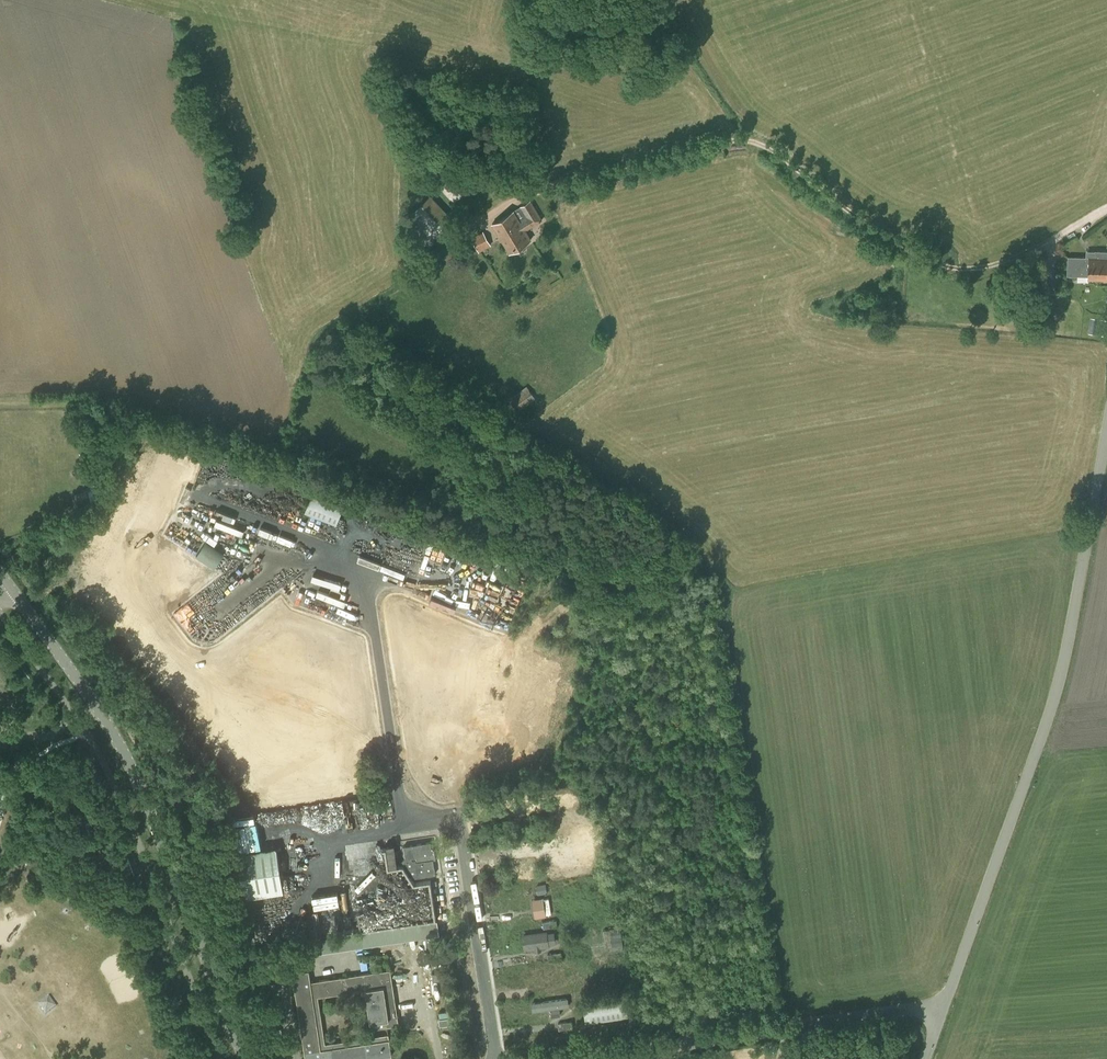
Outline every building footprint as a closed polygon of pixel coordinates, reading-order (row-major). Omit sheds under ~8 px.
[(442,183),(439,186),(453,201),(472,184),(459,169),(454,173),(449,167),(437,178),(442,183)] [(500,180),(497,167),(482,171),(485,184),(500,180)] [(408,216),(431,241),(455,220),(430,195),(408,216)] [(542,220),(531,200),(513,211),(492,223),(509,253),(531,240),(525,230),(542,220)] [(491,245),(483,231),(471,238),(479,252),(491,245)] [(1085,257),(1089,257),(1089,266),(1106,267),(1106,252),(1086,251),(1085,257)] [(1085,257),(1068,256),(1067,275),(1088,276),(1088,278),(1106,279),(1106,278),(1106,267),(1089,266),(1089,257),(1085,257)] [(1026,268),(1036,296),(1051,291),(1041,263),(1026,268)] [(526,386),(509,398),(517,410),(535,397),(526,386)] [(305,512),(337,524),(345,501),(313,489),(305,512)] [(90,502),(85,490),(75,493),(79,506),(90,502)] [(426,584),(423,593),(426,595),(449,601),(457,592),(452,608),(483,617),(484,616),(488,601),(491,602),(495,596),(476,582),(479,579),(483,566),(483,565),(479,562),(481,554),(468,545),(459,542),(452,565),(446,564),(443,576),(459,581),(456,585),(451,581),(447,580),(437,573),(433,586),(426,584)] [(369,557),(367,562),(389,571),(390,566),(369,557)] [(269,597),(297,576),(293,571),(265,592),(269,597)] [(228,592),(233,589),(223,577),(219,580),(228,592)] [(293,808),(294,817),(312,816),(311,807),(293,808)] [(403,846),(405,857),(402,859),(413,877),(418,876),(435,874),(433,859),(436,859),(434,849),(431,849),(430,842),(403,846)] [(386,844),(388,867),(402,866),(399,843),(386,844)] [(276,847),(233,854),(239,897),(283,890),(276,847)] [(390,893),(385,895),(381,878),(360,883),(364,899),(371,897),(372,903),(391,899),(390,893)] [(319,883),(320,896),(339,895),(338,882),(319,883)] [(540,893),(550,892),(548,883),(538,884),(540,893)] [(536,902),(538,918),(548,916),(546,900),(536,902)] [(361,911),(364,928),(375,926),(372,909),(361,911)] [(558,926),(557,920),(543,922),(544,928),(558,926)] [(548,954),(549,961),(562,959),(563,966),(573,964),(573,960),(592,957),(592,954),(622,950),(619,927),(610,928),(610,929),(604,930),(606,946),(548,954)] [(525,944),(525,949),(548,946),(547,944),(547,943),(554,942),(553,933),(546,934),(546,932),(523,935),(525,944)] [(393,968),(406,966),(405,950),(392,952),(393,968)] [(393,985),(390,970),(310,982),(309,970),(292,973),(305,1058),(334,1058),(331,1042),(325,1043),(318,996),(365,989),(393,985)] [(399,1024),(393,985),(365,989),(370,1023),(385,1020),(386,1026),(399,1024)] [(583,1000),(587,1022),(628,1016),(625,994),(583,1000)] [(43,998),(38,1001),(48,1016),(54,1012),(43,998)] [(568,998),(532,1003),(533,1011),(550,1009),(551,1016),(560,1015),(559,1008),(569,1006),(568,998)] [(331,1042),(334,1058),(367,1058),(391,1055),(388,1034),(331,1042)]
